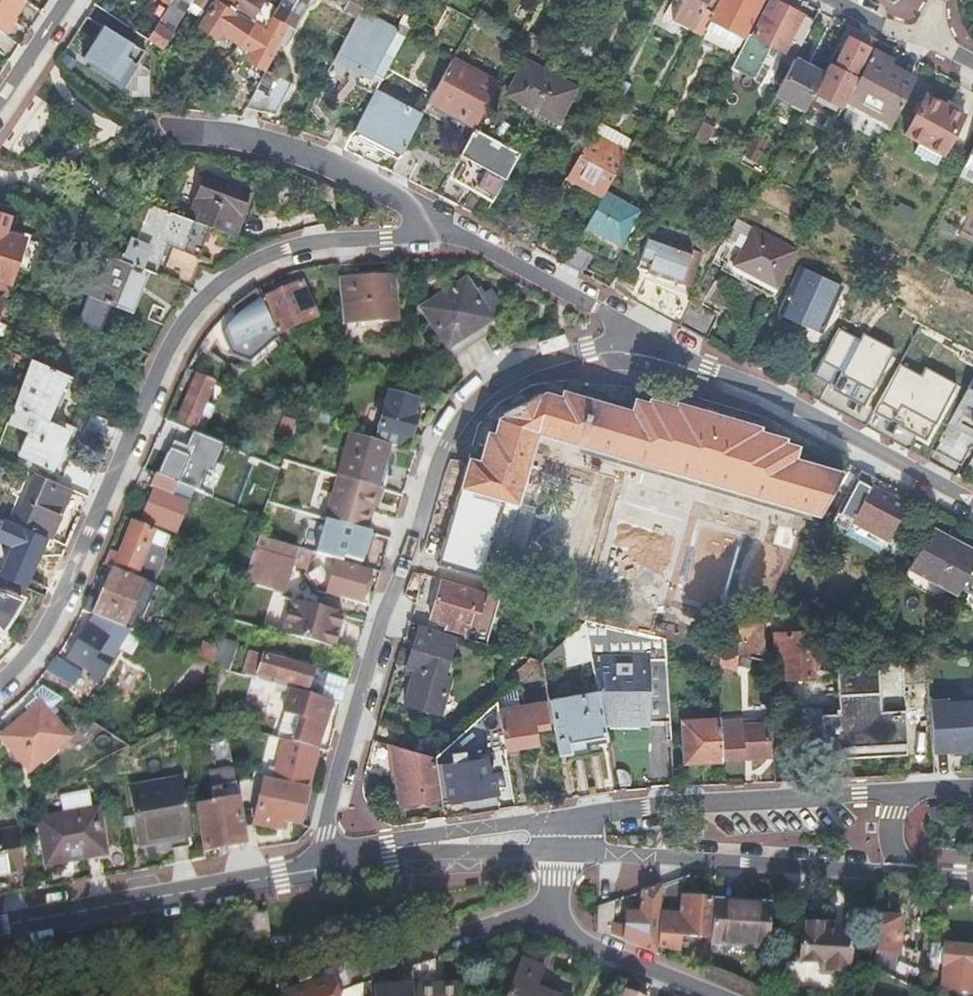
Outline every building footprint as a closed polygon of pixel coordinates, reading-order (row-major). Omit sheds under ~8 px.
[(3,32),(21,0),(0,0),(0,30),(3,32)] [(191,0),(172,0),(149,35),(146,33),(143,37),(160,49),(171,32),(171,31),(190,2),(191,0)] [(264,69),(287,26),(268,16),(262,27),(251,19),(248,24),(229,11),(232,7),(222,0),(191,0),(190,2),(203,10),(205,7),(210,9),(198,26),(215,37),(219,30),(237,42),(251,51),(246,58),(264,69)] [(268,16),(274,7),(263,0),(222,0),(232,7),(251,19),(262,27),(268,16)] [(299,0),(278,0),(274,7),(268,16),(287,26),(292,29),(308,0),(304,0),(301,1),(299,0)] [(364,0),(333,0),(342,5),(340,10),(354,18),(357,11),(364,0)] [(690,29),(702,6),(705,0),(680,0),(670,19),(690,29)] [(702,6),(713,12),(719,0),(705,0),(702,6)] [(713,12),(711,14),(720,18),(717,24),(742,37),(761,0),(719,0),(713,12)] [(795,52),(812,21),(772,0),(769,0),(751,34),(782,51),(784,46),(795,52)] [(205,7),(203,10),(194,24),(198,26),(210,9),(205,7)] [(371,74),(380,79),(402,38),(394,34),(395,32),(394,30),(357,11),(354,18),(333,57),(370,77),(371,74)] [(720,18),(711,14),(709,19),(717,24),(720,18)] [(131,44),(103,27),(83,58),(117,79),(129,60),(124,57),(131,44)] [(516,45),(529,52),(536,39),(524,32),(516,45)] [(840,107),(843,101),(850,89),(855,78),(870,50),(848,38),(833,67),(826,64),(821,74),(811,92),(840,107)] [(843,101),(889,125),(912,82),(884,67),(888,60),(873,52),(852,91),(850,89),(843,101)] [(428,100),(474,124),(496,82),(451,58),(428,100)] [(504,93),(539,113),(557,79),(523,59),(504,93)] [(773,94),(802,109),(807,101),(811,92),(821,74),(792,59),(773,94)] [(287,91),(260,77),(243,109),(258,117),(258,116),(270,122),(287,91)] [(557,79),(539,113),(554,122),(573,88),(557,79)] [(353,129),(399,153),(420,115),(373,91),(356,124),(353,129)] [(835,116),(840,107),(811,92),(807,101),(835,116)] [(961,114),(924,94),(903,134),(941,154),(961,114)] [(464,189),(491,202),(518,153),(472,128),(436,195),(456,206),(464,189)] [(601,193),(623,153),(588,134),(564,178),(599,197),(601,193)] [(392,172),(407,180),(423,152),(408,144),(392,172)] [(204,173),(188,218),(210,226),(232,235),(249,189),(204,173)] [(599,197),(583,227),(618,245),(636,211),(601,193),(599,197)] [(122,261),(191,289),(195,285),(206,258),(198,257),(210,226),(188,218),(150,204),(136,240),(130,238),(122,261)] [(563,264),(576,240),(579,234),(549,218),(534,248),(563,264)] [(745,282),(771,296),(796,251),(751,227),(735,218),(724,239),(734,244),(734,245),(739,248),(730,265),(748,275),(745,282)] [(641,230),(630,251),(641,254),(639,259),(649,262),(646,272),(688,287),(701,252),(648,234),(649,233),(641,230)] [(1,296),(3,297),(23,238),(0,231),(0,296),(1,296)] [(563,264),(581,274),(594,250),(576,240),(563,264)] [(152,306),(171,313),(175,308),(181,300),(186,294),(191,289),(122,261),(94,250),(68,289),(86,296),(76,324),(98,333),(109,305),(146,320),(152,306)] [(745,282),(748,275),(730,265),(724,262),(720,269),(745,282)] [(840,287),(797,267),(777,309),(819,330),(840,287)] [(496,330),(465,281),(461,284),(460,284),(453,273),(433,286),(440,297),(420,309),(449,354),(452,358),(496,330)] [(337,280),(342,325),(395,319),(391,276),(337,280)] [(680,327),(692,302),(694,296),(644,278),(635,303),(680,327)] [(315,318),(300,284),(260,301),(262,307),(246,314),(259,342),(315,318)] [(680,327),(706,341),(719,316),(692,302),(680,327)] [(52,314),(45,311),(42,318),(55,323),(58,316),(52,314)] [(858,339),(837,328),(811,377),(862,404),(892,349),(862,333),(858,339)] [(29,359),(11,407),(27,414),(40,420),(61,372),(29,359)] [(919,377),(899,366),(873,412),(925,440),(957,382),(925,365),(919,377)] [(213,382),(196,375),(175,423),(193,430),(199,417),(207,420),(209,419),(212,410),(212,408),(204,405),(213,382)] [(948,422),(972,435),(972,375),(948,422)] [(818,515),(840,473),(793,458),(796,446),(783,443),(784,439),(758,431),(759,427),(676,403),(674,407),(648,399),(647,403),(634,399),(630,411),(562,391),(560,397),(543,393),(538,396),(536,394),(502,413),(503,416),(497,419),(492,434),(486,432),(477,461),(467,458),(436,565),(480,578),(503,500),(514,503),(535,432),(818,515)] [(375,441),(389,445),(396,447),(408,438),(410,439),(415,419),(410,418),(415,402),(389,394),(375,441)] [(316,403),(297,419),(315,424),(321,405),(316,403)] [(321,405),(315,424),(326,427),(332,408),(321,405)] [(11,407),(5,422),(28,431),(18,454),(47,466),(63,430),(40,420),(27,414),(11,407)] [(80,437),(108,449),(118,426),(90,414),(80,437)] [(193,439),(173,431),(156,471),(176,479),(180,468),(188,471),(196,454),(188,450),(193,439)] [(928,458),(957,473),(971,447),(942,432),(928,458)] [(337,477),(338,477),(378,489),(381,490),(387,470),(383,469),(389,445),(375,441),(350,434),(337,477)] [(926,461),(955,476),(957,473),(928,458),(926,461)] [(58,485),(87,497),(98,472),(69,460),(58,485)] [(875,478),(859,469),(829,524),(845,532),(844,536),(847,537),(854,523),(880,537),(887,540),(904,505),(870,487),(875,478)] [(61,505),(80,513),(87,497),(58,485),(34,474),(13,523),(48,538),(61,505)] [(211,477),(201,474),(196,488),(205,491),(211,477)] [(192,491),(155,475),(149,488),(154,490),(142,520),(174,533),(192,491)] [(325,520),(326,521),(370,534),(371,534),(379,509),(373,508),(378,489),(338,477),(325,520)] [(373,508),(379,509),(384,491),(381,490),(378,489),(373,508)] [(316,554),(327,558),(337,561),(342,562),(343,559),(361,563),(370,534),(326,521),(316,554)] [(854,523),(847,537),(872,551),(880,537),(854,523)] [(152,532),(132,524),(116,565),(135,572),(152,532)] [(928,530),(909,566),(957,592),(959,588),(972,563),(972,554),(928,530)] [(256,536),(244,570),(287,583),(297,549),(256,536)] [(316,591),(370,607),(374,594),(364,591),(369,574),(336,564),(337,561),(327,558),(316,591)] [(342,562),(337,561),(336,564),(369,574),(370,571),(342,562)] [(959,588),(972,596),(972,563),(959,588)] [(112,569),(92,615),(93,616),(133,633),(153,587),(112,569)] [(244,570),(240,581),(283,594),(282,598),(287,583),(244,570)] [(464,634),(463,639),(485,645),(499,597),(477,590),(476,592),(440,581),(429,618),(441,622),(446,623),(445,628),(464,634)] [(17,643),(2,627),(15,609),(20,598),(0,589),(0,662),(6,656),(11,649),(17,643)] [(282,635),(332,648),(334,640),(339,623),(342,615),(293,601),(282,635)] [(133,633),(93,616),(87,626),(66,660),(85,671),(91,675),(88,681),(96,685),(118,648),(131,656),(142,637),(133,633)] [(584,622),(562,642),(567,668),(591,661),(584,622)] [(586,622),(598,693),(604,727),(649,726),(649,722),(664,721),(665,730),(670,730),(665,640),(586,622)] [(339,623),(334,640),(342,642),(347,625),(339,623)] [(414,671),(412,678),(447,688),(449,678),(442,676),(454,639),(418,627),(405,668),(414,671)] [(810,634),(775,635),(775,657),(785,656),(786,679),(813,678),(810,634)] [(216,648),(210,666),(224,670),(232,647),(218,643),(216,648)] [(202,644),(196,660),(210,666),(216,648),(202,644)] [(697,665),(717,669),(716,651),(700,647),(697,665)] [(736,673),(740,656),(716,651),(717,669),(736,673)] [(249,652),(242,675),(272,684),(273,684),(275,679),(306,688),(311,671),(281,662),(280,660),(249,652)] [(928,662),(845,667),(850,759),(908,756),(904,683),(929,681),(928,662)] [(850,759),(845,667),(837,667),(839,712),(836,712),(836,716),(824,717),(826,751),(841,750),(841,759),(850,759)] [(405,668),(403,675),(412,678),(414,671),(405,668)] [(322,673),(316,697),(342,704),(348,681),(322,673)] [(447,688),(412,678),(404,704),(439,714),(447,688)] [(273,684),(272,684),(270,690),(289,696),(291,690),(273,684)] [(291,690),(289,696),(283,713),(290,715),(300,718),(295,734),(293,743),(314,749),(322,727),(325,728),(331,708),(329,708),(330,703),(308,695),(308,694),(291,690)] [(598,693),(548,702),(558,757),(608,749),(604,727),(598,693)] [(504,749),(496,701),(434,758),(441,800),(441,802),(495,799),(492,776),(484,776),(482,760),(477,761),(476,756),(504,749)] [(930,702),(933,752),(953,751),(966,750),(972,750),(972,703),(948,704),(947,701),(930,702)] [(0,736),(0,737),(28,771),(67,739),(39,704),(0,736)] [(542,705),(501,711),(507,748),(524,745),(523,732),(521,733),(521,727),(545,724),(542,705)] [(284,731),(295,734),(300,718),(290,715),(284,731)] [(722,761),(720,719),(682,722),(684,763),(722,761)] [(768,757),(766,725),(743,726),(743,738),(723,739),(725,760),(768,757)] [(293,743),(284,740),(275,783),(264,781),(253,824),(278,830),(280,820),(301,826),(308,791),(306,790),(312,767),(314,755),(316,749),(314,749),(293,743)] [(214,804),(197,806),(204,851),(244,845),(228,745),(211,747),(215,772),(218,789),(212,789),(213,797),(218,796),(220,803),(214,804)] [(434,758),(389,745),(399,806),(441,800),(434,758)] [(218,789),(215,772),(209,773),(212,789),(218,789)] [(204,774),(192,776),(195,790),(206,788),(204,774)] [(181,781),(132,789),(141,846),(190,838),(181,781)] [(97,808),(38,818),(46,864),(104,854),(97,808)] [(20,874),(14,833),(0,835),(0,877),(20,874)] [(660,905),(660,886),(641,893),(640,914),(626,913),(625,929),(613,928),(614,902),(597,908),(596,932),(657,955),(657,951),(660,919),(660,916),(660,905)] [(679,917),(660,916),(660,919),(657,951),(678,952),(679,937),(707,938),(709,901),(681,899),(679,917)] [(771,906),(713,902),(713,909),(771,913),(771,906)] [(771,913),(713,909),(710,948),(745,951),(745,956),(767,957),(771,913)] [(885,915),(877,914),(873,970),(885,975),(886,955),(897,956),(900,921),(890,920),(884,920),(885,915)] [(825,931),(825,926),(801,924),(798,971),(819,973),(819,982),(847,984),(851,933),(825,931)] [(945,946),(945,941),(932,939),(931,944),(930,944),(928,967),(943,968),(942,988),(972,991),(972,948),(945,946)] [(745,951),(710,948),(710,957),(767,960),(767,957),(745,956),(745,951)] [(910,958),(906,985),(919,992),(922,959),(910,958)] [(457,985),(435,986),(434,961),(415,967),(416,987),(416,995),(457,995),(457,985)] [(528,967),(520,964),(507,995),(524,995),(528,967)] [(528,967),(524,995),(564,995),(538,986),(544,973),(528,967)] [(287,994),(288,995),(335,995),(329,979),(287,994)] [(372,988),(372,995),(411,995),(410,986),(372,988)]
